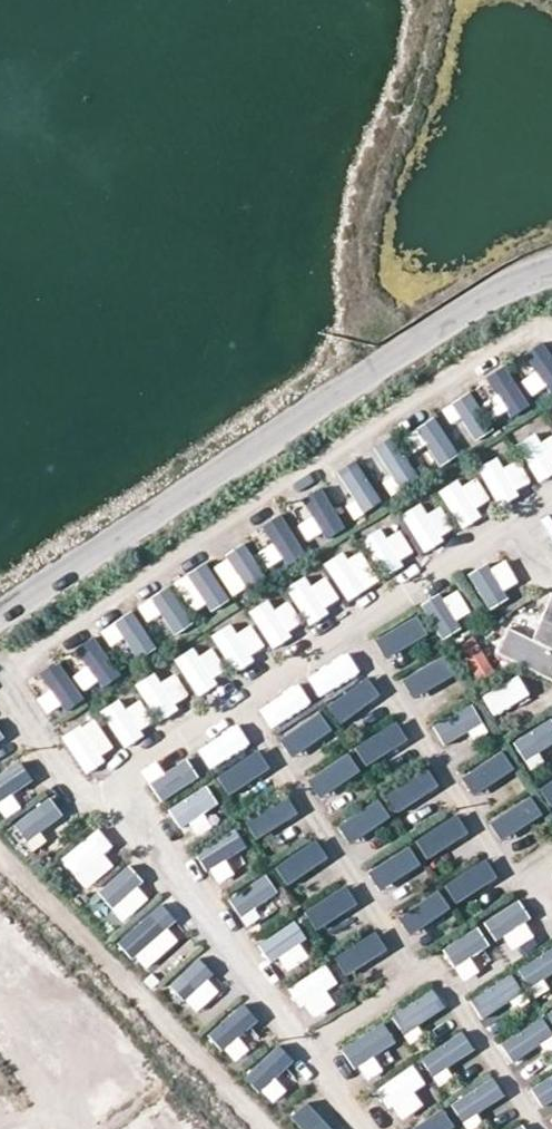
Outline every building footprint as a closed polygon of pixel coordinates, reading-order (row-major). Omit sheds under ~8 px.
[(549,393),(551,391),(551,345),(550,342),(525,359),(549,393)] [(513,418),(533,405),(510,369),(477,390),(487,406),(500,398),(513,418)] [(450,405),(471,443),(493,431),(472,392),(450,405)] [(404,437),(417,456),(429,448),(441,466),(460,453),(435,417),(404,437)] [(519,449),(539,482),(551,474),(551,429),(551,428),(519,449)] [(397,435),(373,447),(395,491),(419,479),(397,435)] [(534,487),(517,454),(481,472),(498,505),(534,487)] [(337,471),(358,516),(382,505),(361,460),(337,471)] [(474,474),(441,493),(461,528),(494,509),(474,474)] [(322,490),(290,513),(301,529),(313,521),(326,539),(346,525),(322,490)] [(456,532),(437,499),(404,519),(423,551),(456,532)] [(278,550),(288,564),(306,552),(283,517),(253,537),(267,558),(278,550)] [(400,524),(365,541),(382,576),(417,559),(400,524)] [(221,575),(228,592),(264,577),(249,543),(226,552),(233,570),(221,575)] [(358,546),(326,565),(346,600),(379,581),(358,546)] [(489,609),(525,588),(505,555),(469,576),(489,609)] [(207,610),(227,603),(214,564),(174,577),(181,599),(202,592),(207,610)] [(343,604),(323,571),(289,591),(309,624),(343,604)] [(171,585),(145,601),(169,639),(194,623),(171,585)] [(422,608),(443,637),(475,613),(454,585),(422,608)] [(530,639),(507,627),(496,652),(551,679),(551,593),(530,639)] [(284,595),(252,615),(273,648),(305,628),(284,595)] [(111,649),(125,640),(136,659),(156,647),(135,611),(100,630),(111,649)] [(389,661),(429,635),(415,613),(375,639),(389,661)] [(267,653),(250,619),(215,637),(233,670),(267,653)] [(478,680),(496,669),(474,635),(457,646),(478,680)] [(99,685),(118,677),(102,641),(65,657),(73,674),(91,666),(99,685)] [(210,643),(177,662),(196,695),(229,677),(210,643)] [(348,651),(307,678),(320,698),(361,671),(348,651)] [(410,696),(453,680),(445,658),(402,673),(410,696)] [(61,662),(29,683),(52,718),(83,698),(61,662)] [(137,684),(159,720),(192,700),(176,674),(162,682),(156,672),(137,684)] [(497,718),(531,694),(517,673),(483,697),(497,718)] [(364,679),(328,703),(342,724),(378,700),(364,679)] [(299,683),(259,709),(272,729),(312,703),(299,683)] [(127,694),(100,710),(122,747),(149,731),(127,694)] [(468,700),(432,726),(449,749),(485,723),(468,700)] [(294,759),(333,736),(319,712),(280,735),(294,759)] [(96,717),(63,738),(85,773),(118,752),(96,717)] [(526,763),(551,750),(551,719),(514,738),(526,763)] [(209,769),(252,746),(240,724),(197,748),(209,769)] [(399,724),(355,744),(366,766),(409,746),(399,724)] [(502,748),(462,774),(475,795),(516,769),(502,748)] [(346,751),(307,779),(321,799),(360,771),(346,751)] [(233,799),(270,774),(255,753),(218,778),(233,799)] [(184,755),(147,778),(162,801),(199,779),(184,755)] [(1,815),(20,805),(11,789),(30,779),(21,760),(0,770),(0,814),(1,815)] [(386,791),(397,811),(439,789),(428,768),(386,791)] [(540,785),(551,806),(551,778),(540,785)] [(204,784),(169,812),(184,830),(219,803),(204,784)] [(286,795),(245,820),(258,842),(299,818),(286,795)] [(502,841),(544,817),(532,795),(489,819),(502,841)] [(49,796),(13,824),(32,847),(68,818),(49,796)] [(376,796),(338,825),(354,846),(392,816),(376,796)] [(429,860),(469,834),(455,813),(415,839),(429,860)] [(207,870),(247,849),(234,826),(195,847),(207,870)] [(61,858),(86,889),(121,861),(96,831),(61,858)] [(290,888),(329,859),(314,839),(275,868),(290,888)] [(377,889),(421,869),(410,846),(366,867),(377,889)] [(458,905),(499,880),(486,859),(445,884),(458,905)] [(125,922),(154,896),(126,867),(98,894),(125,922)] [(267,875),(229,898),(243,922),(281,899),(267,875)] [(346,885),(306,911),(320,932),(360,906),(346,885)] [(440,891),(399,916),(411,937),(452,912),(440,891)] [(148,973),(188,932),(159,903),(118,944),(148,973)] [(517,903),(488,920),(508,954),(537,936),(517,903)] [(314,956),(294,923),(262,942),(282,975),(314,956)] [(469,929),(445,951),(473,980),(496,958),(469,929)] [(375,930),(335,958),(349,978),(390,950),(375,930)] [(551,989),(546,979),(551,975),(551,948),(518,970),(537,999),(551,989)] [(195,959),(170,988),(200,1014),(225,985),(195,959)] [(290,985),(310,1021),(344,1002),(323,966),(290,985)] [(513,974),(470,999),(483,1022),(526,997),(513,974)] [(392,1016),(408,1040),(448,1014),(432,990),(392,1016)] [(238,1005),(207,1036),(224,1054),(256,1023),(238,1005)] [(551,1038),(551,1032),(541,1015),(499,1042),(512,1063),(551,1038)] [(344,1044),(360,1077),(403,1057),(387,1024),(344,1044)] [(458,1077),(451,1066),(475,1051),(462,1032),(421,1058),(440,1088),(458,1077)] [(263,1056),(247,1074),(282,1105),(306,1078),(291,1064),(283,1074),(263,1056)] [(413,1091),(426,1081),(412,1064),(377,1091),(401,1122),(424,1105),(413,1091)] [(551,1106),(551,1075),(530,1088),(544,1111),(551,1106)] [(468,1128),(475,1128),(510,1104),(491,1076),(451,1104),(468,1128)] [(300,1128),(332,1128),(307,1103),(290,1119),(300,1128)] [(459,1128),(433,1106),(413,1128),(458,1128),(459,1128)]
